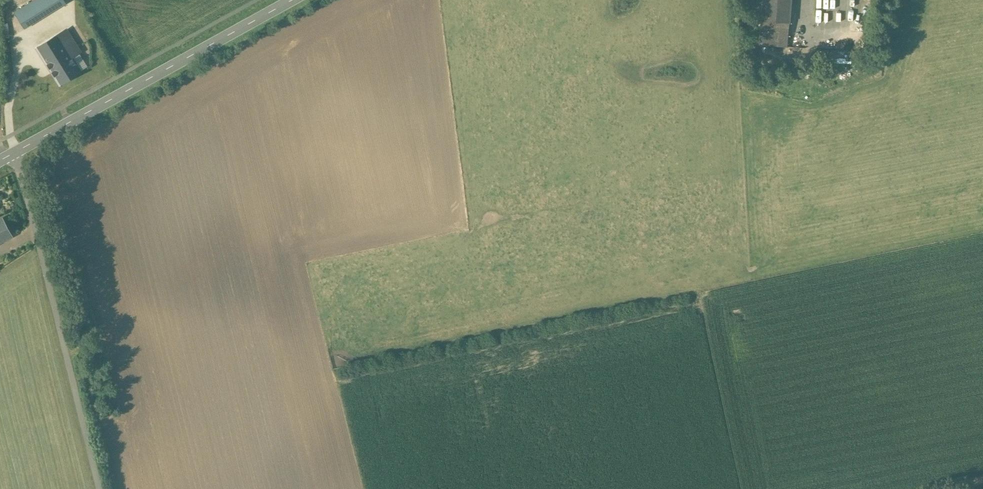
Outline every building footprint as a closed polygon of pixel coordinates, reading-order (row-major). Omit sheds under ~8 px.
[(35,0),(15,13),(24,28),(45,15),(35,0)] [(35,0),(45,15),(65,3),(63,0),(35,0)] [(761,21),(789,23),(791,0),(762,0),(761,21)] [(789,23),(761,21),(759,45),(787,47),(789,23)] [(80,52),(67,30),(58,36),(67,50),(71,57),(80,52)] [(58,36),(37,48),(46,62),(46,63),(67,50),(58,36)] [(67,50),(46,63),(46,62),(43,64),(45,66),(48,65),(60,84),(80,71),(71,57),(67,50)] [(0,220),(0,243),(12,236),(2,219),(0,220)]
